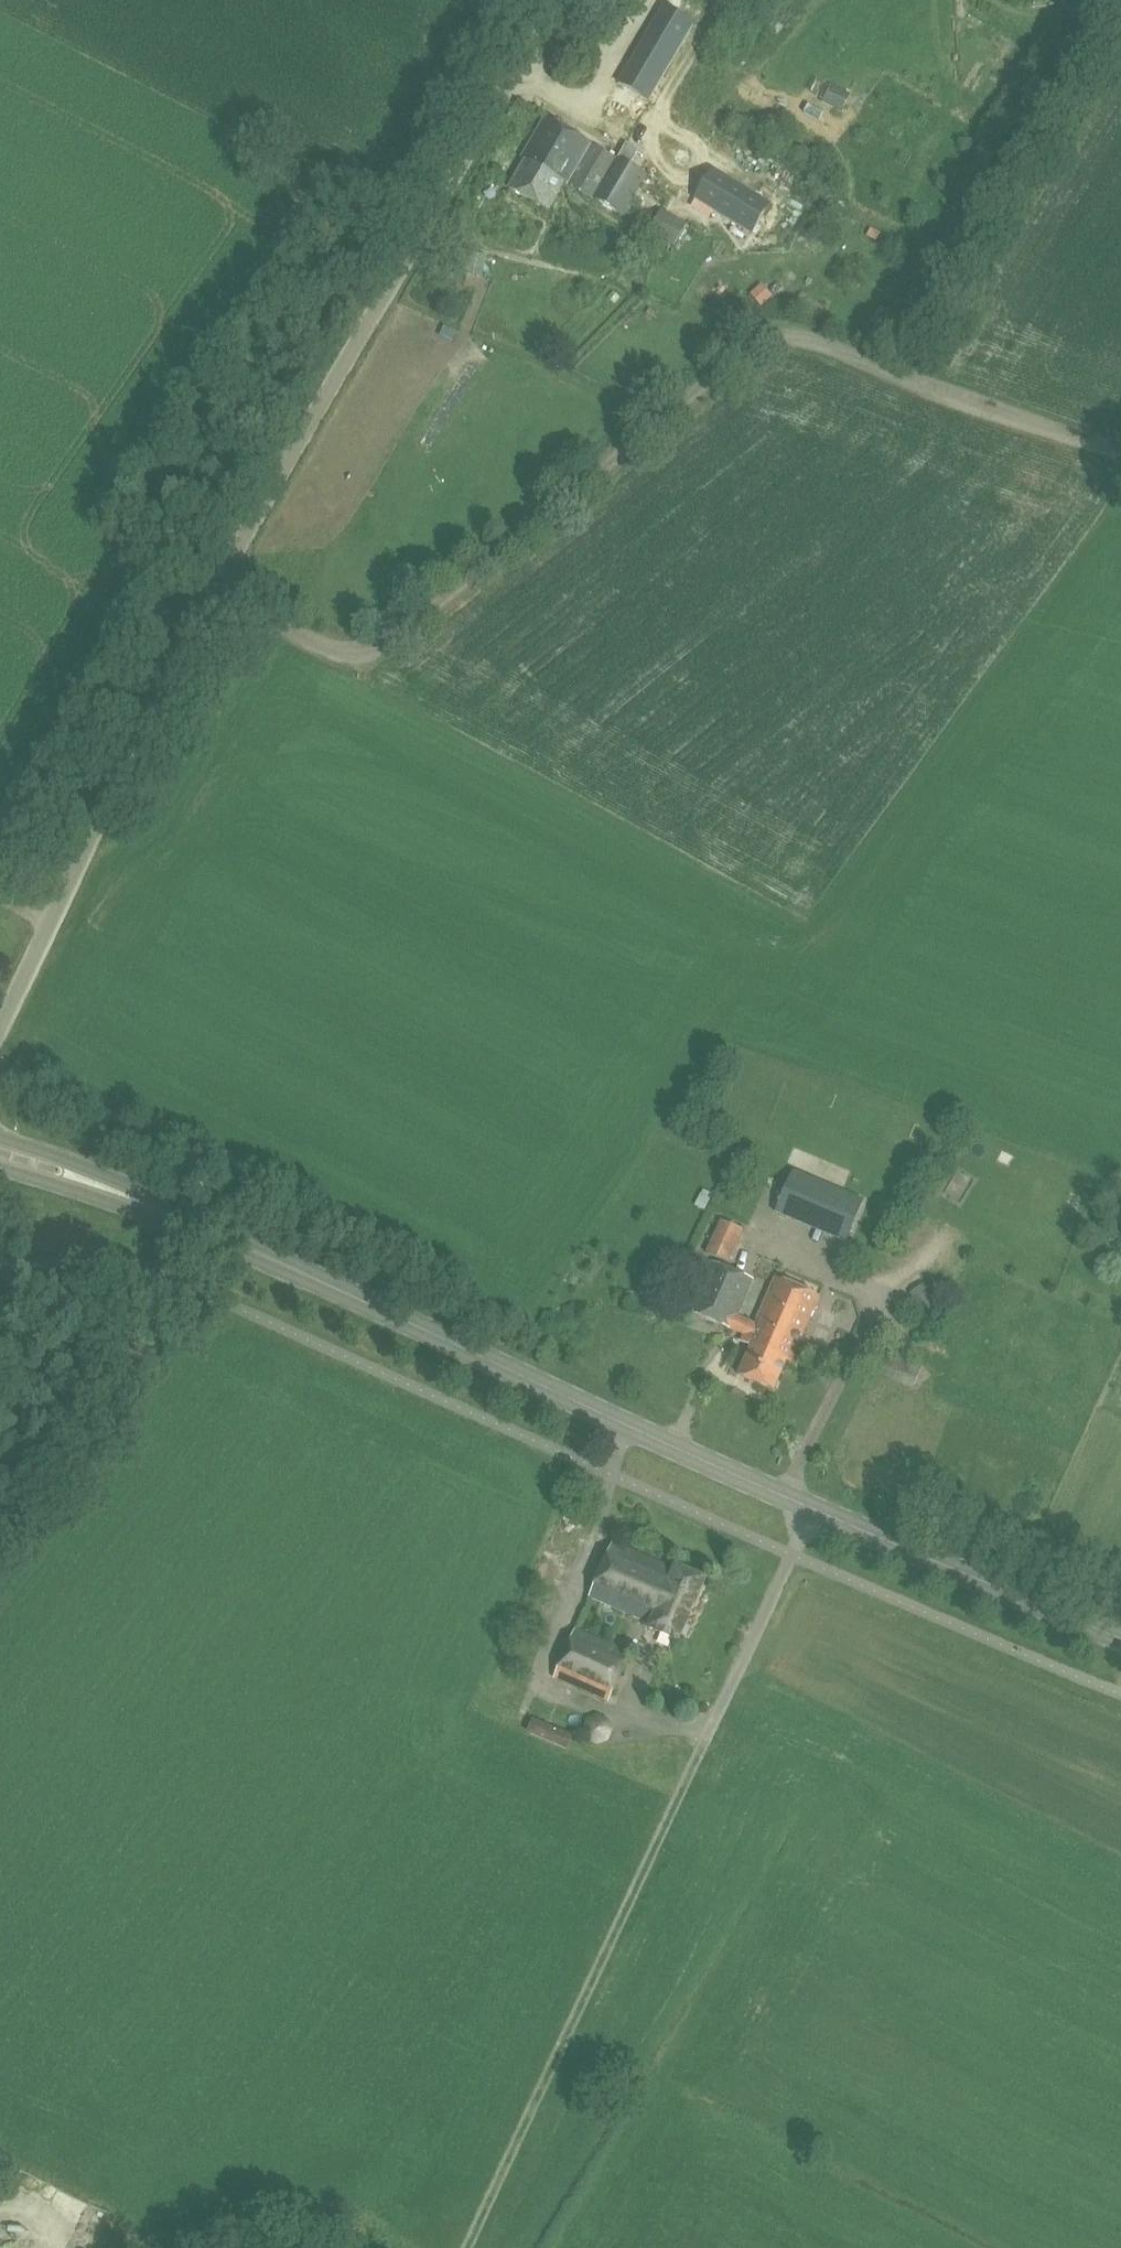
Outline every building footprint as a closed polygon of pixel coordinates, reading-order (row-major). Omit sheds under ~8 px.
[(663,6),(619,83),(649,100),(694,24),(663,6)] [(832,85),(822,103),(841,113),(851,95),(832,85)] [(628,206),(629,207),(647,176),(629,166),(629,167),(591,145),(592,145),(587,142),(545,118),(522,158),(526,160),(510,188),(548,210),(565,181),(623,215),(628,206)] [(752,234),(770,204),(714,169),(695,200),(752,234)] [(650,232),(676,247),(688,225),(662,211),(650,232)] [(784,1180),(776,1210),(849,1229),(857,1199),(784,1180)] [(705,1252),(728,1262),(743,1229),(720,1219),(705,1252)] [(739,1374),(774,1389),(787,1361),(791,1362),(820,1297),(775,1277),(755,1323),(738,1316),(753,1279),(712,1261),(690,1311),(744,1334),(741,1341),(751,1346),(739,1374)] [(910,1293),(925,1314),(940,1303),(924,1283),(910,1293)] [(864,1366),(913,1388),(924,1364),(885,1346),(887,1341),(877,1337),(864,1366)] [(649,1625),(680,1639),(707,1578),(676,1564),(675,1567),(616,1539),(591,1596),(650,1623),(649,1625)] [(554,1677),(609,1702),(634,1652),(575,1627),(554,1677)] [(587,1739),(598,1744),(609,1740),(614,1729),(608,1719),(599,1714),(587,1718),(583,1728),(587,1739)] [(529,1728),(528,1732),(567,1749),(572,1736),(533,1719),(529,1728)]
